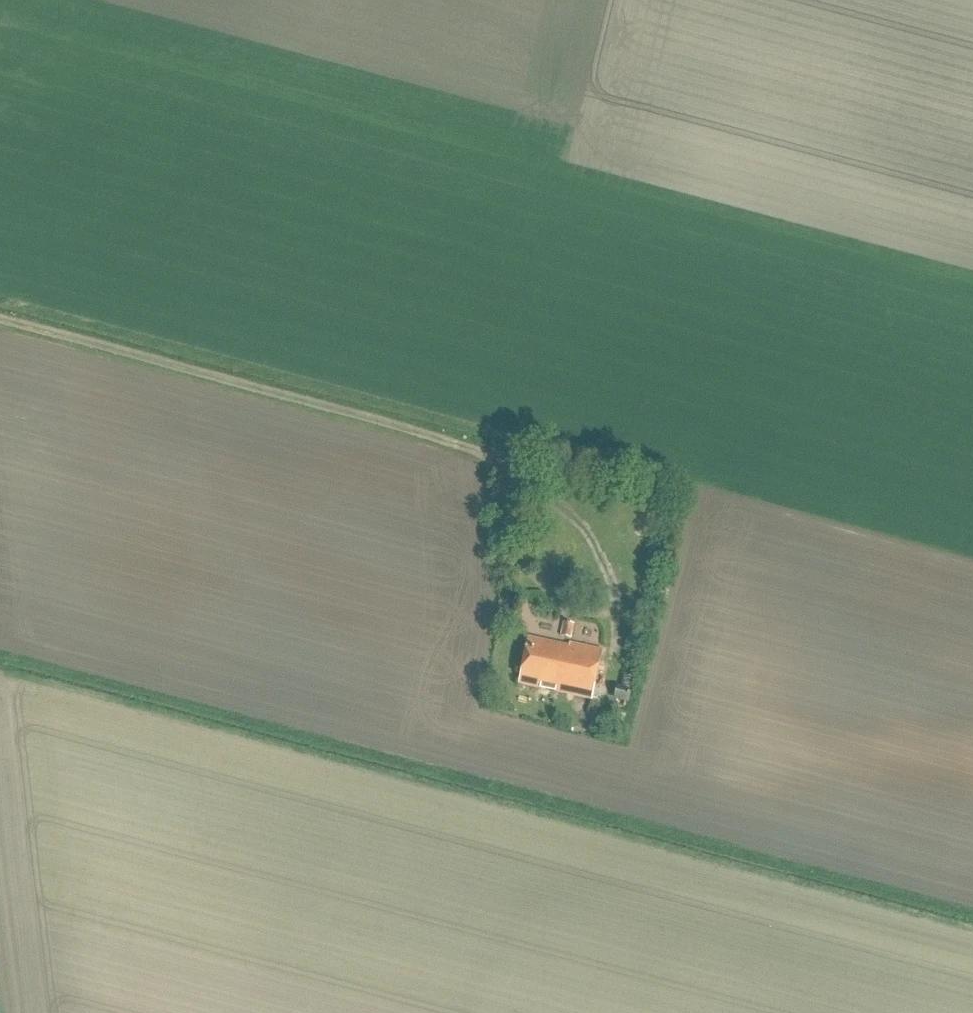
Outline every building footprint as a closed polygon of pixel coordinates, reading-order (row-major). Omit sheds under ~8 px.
[(561,639),(572,641),(575,626),(565,624),(561,639)] [(570,645),(569,647),(528,639),(518,686),(591,702),(602,652),(570,645)]
